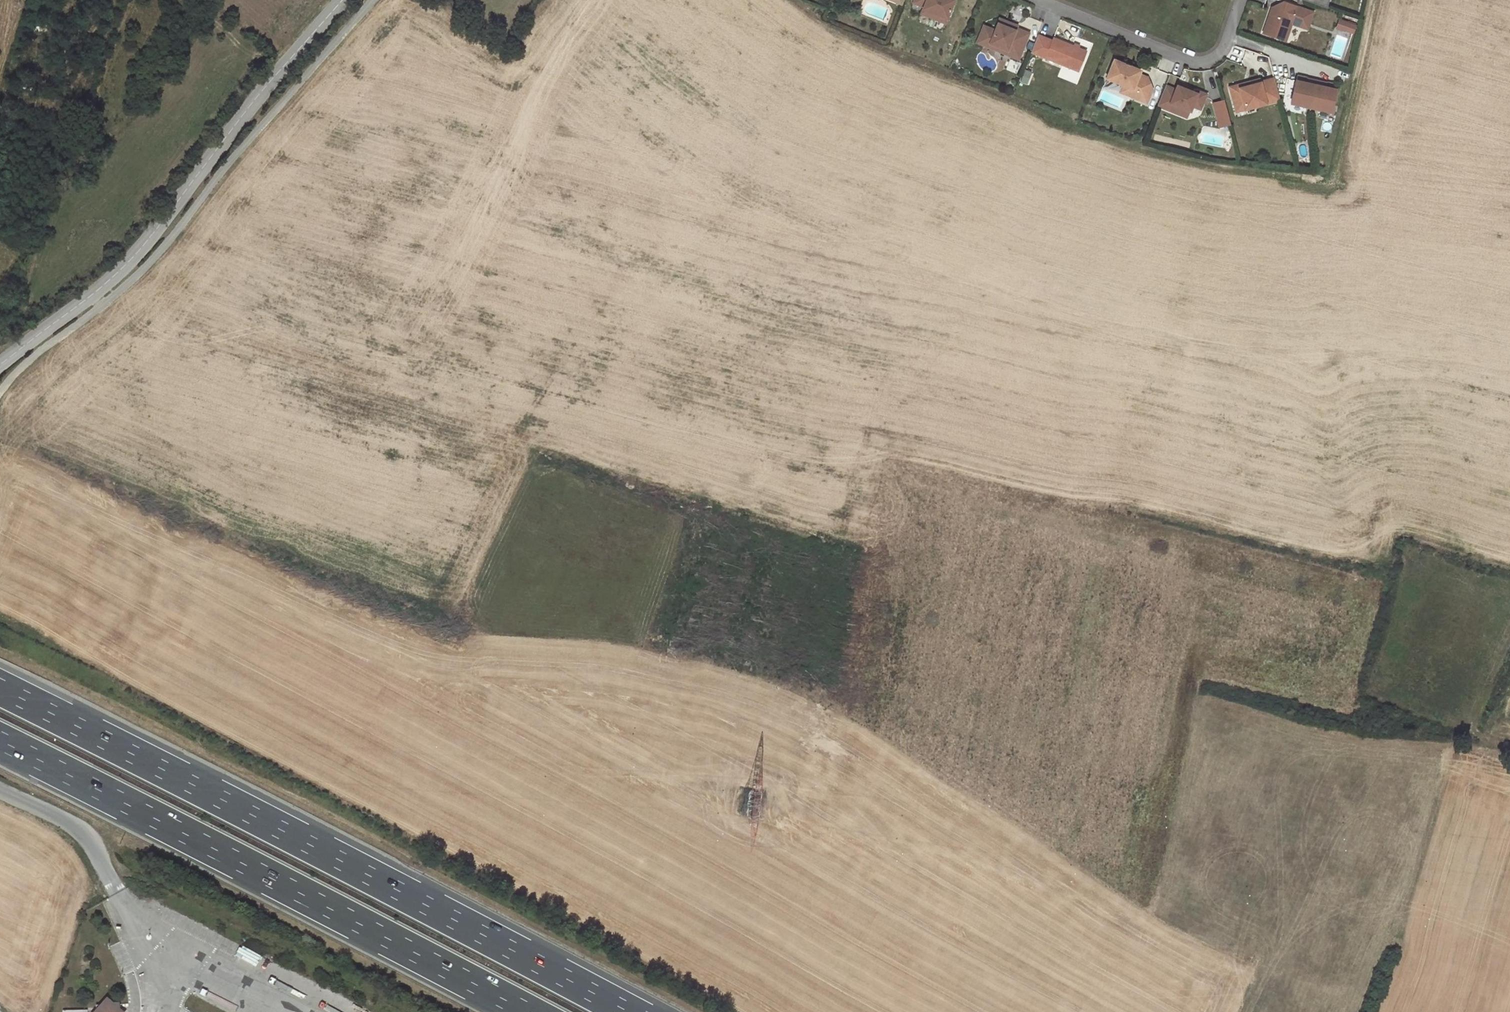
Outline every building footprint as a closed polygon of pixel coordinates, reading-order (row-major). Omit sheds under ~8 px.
[(946,19),(954,0),(953,0),(915,0),(914,3),(924,7),(923,10),(946,19)] [(1280,10),(1272,7),(1263,34),(1285,41),(1291,24),(1301,27),(1304,19),(1310,21),(1313,12),(1283,2),(1280,10)] [(1283,2),(1272,7),(1280,10),(1283,2)] [(946,19),(923,10),(921,13),(945,23),(946,19)] [(1337,18),(1334,27),(1353,33),(1356,24),(1337,18)] [(978,39),(1020,56),(1029,33),(1016,28),(1008,25),(1009,22),(1000,19),(995,30),(984,25),(978,39)] [(1304,19),(1301,27),(1307,29),(1310,21),(1304,19)] [(1052,41),(1038,35),(1031,52),(1078,71),(1086,51),(1053,38),(1052,41)] [(1020,56),(978,39),(977,43),(1019,59),(1020,56)] [(1140,70),(1114,60),(1106,78),(1132,88),(1129,96),(1147,103),(1153,89),(1148,78),(1139,74),(1140,70)] [(1298,75),(1296,81),(1306,84),(1307,79),(1308,77),(1298,75)] [(1236,108),(1256,103),(1256,106),(1280,100),(1274,78),(1260,82),(1259,79),(1245,83),(1246,86),(1231,90),(1236,108)] [(1310,108),(1317,81),(1307,79),(1306,84),(1296,81),(1291,103),(1310,108)] [(1326,84),(1317,81),(1310,108),(1330,112),(1335,91),(1335,90),(1325,88),(1326,84)] [(1326,84),(1325,88),(1335,90),(1336,84),(1326,82),(1326,84)] [(1165,86),(1157,106),(1168,110),(1170,104),(1190,112),(1192,106),(1193,103),(1202,106),(1206,95),(1198,91),(1196,94),(1187,90),(1181,88),(1177,86),(1175,90),(1165,86)] [(1210,102),(1217,128),(1230,124),(1222,99),(1210,102)] [(1256,103),(1236,108),(1237,111),(1256,106),(1256,103)] [(111,1004),(107,1001),(102,1006),(97,1011),(119,1011),(111,1004)] [(119,1011),(120,1011),(120,1007),(119,1003),(111,1004),(119,1011)]
